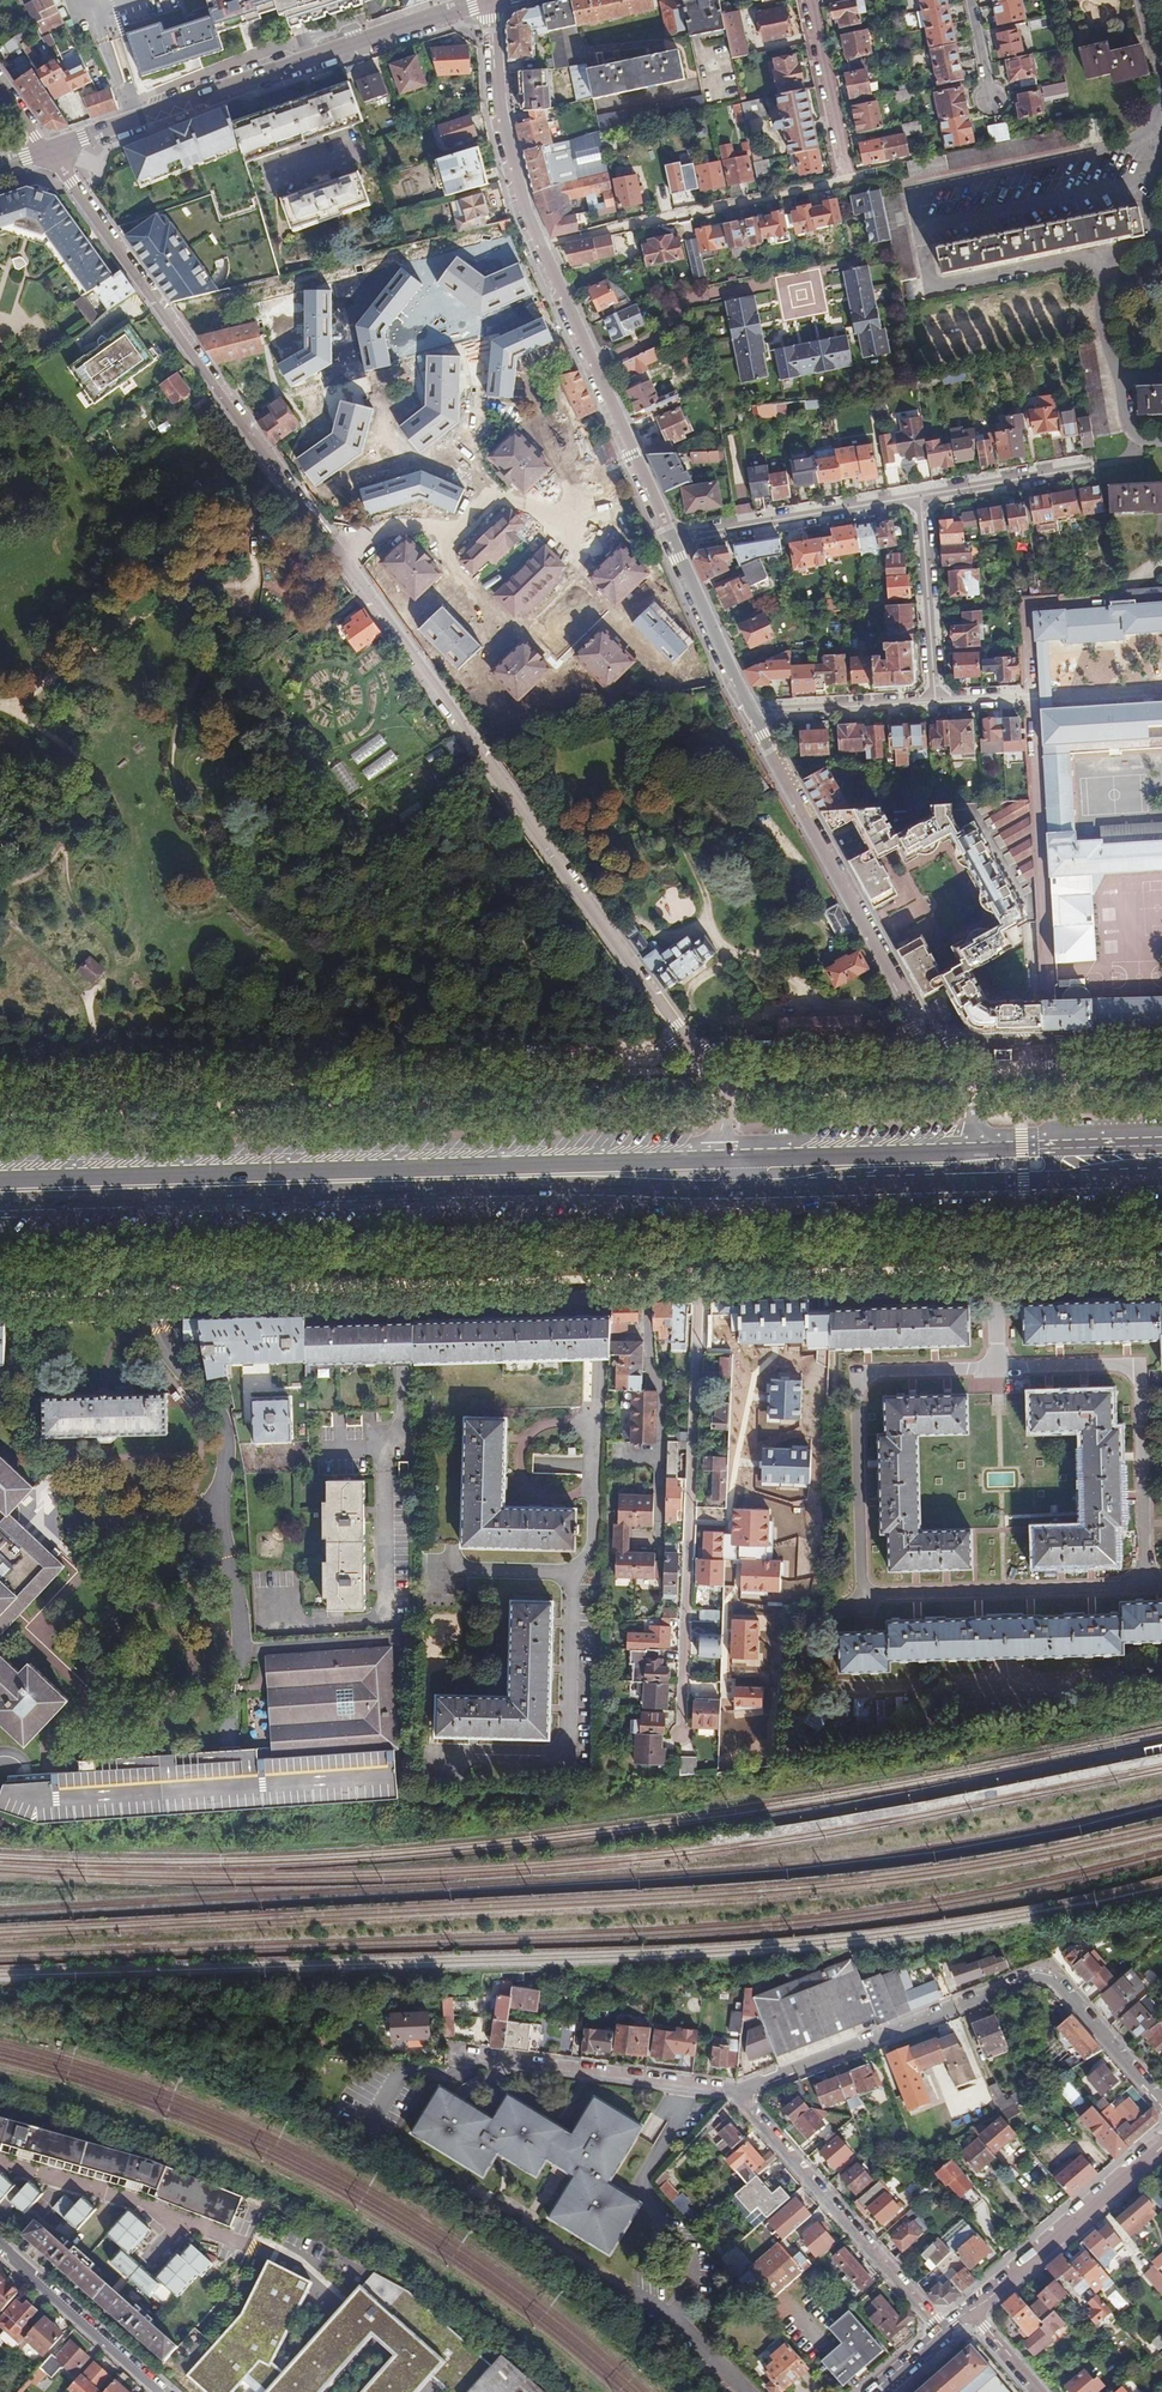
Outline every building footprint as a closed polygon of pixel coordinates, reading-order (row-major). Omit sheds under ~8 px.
[(53,0),(32,0),(22,5),(30,20),(33,18),(57,7),(53,0)] [(211,17),(217,34),(261,20),(259,15),(271,11),(274,18),(279,16),(274,0),(206,0),(211,17)] [(279,16),(283,29),(296,25),(361,1),(361,0),(274,0),(279,16)] [(408,10),(435,0),(404,0),(408,10)] [(570,66),(562,28),(578,24),(573,0),(566,0),(543,5),(546,21),(550,44),(552,52),(555,69),(570,66)] [(652,0),(573,0),(578,24),(654,8),(652,0)] [(685,16),(681,0),(661,0),(668,32),(683,29),(680,17),(685,16)] [(688,34),(689,37),(699,35),(692,0),(681,0),(685,16),(688,34)] [(721,14),(718,0),(692,0),(699,35),(724,30),(721,14)] [(832,6),(834,18),(839,17),(841,26),(860,23),(858,13),(865,11),(863,0),(858,0),(832,6)] [(922,12),(948,6),(946,0),(920,0),(922,12)] [(995,5),(1000,25),(1025,19),(1021,0),(1019,0),(995,5)] [(546,21),(543,5),(516,10),(507,26),(510,62),(537,59),(533,24),(546,21)] [(794,33),(788,6),(758,13),(764,40),(794,33)] [(922,12),(926,30),(952,24),(948,6),(922,12)] [(60,13),(57,7),(33,18),(37,25),(60,13)] [(724,30),(730,58),(747,55),(737,10),(721,14),(724,30)] [(64,23),(60,13),(37,25),(42,34),(64,23)] [(142,79),(223,52),(217,34),(211,17),(164,34),(161,25),(127,36),(142,79)] [(1052,26),(1050,17),(1040,19),(1042,28),(1052,26)] [(1040,19),(1024,22),(1026,32),(1042,28),(1040,19)] [(952,24),(926,30),(930,48),(955,43),(952,24)] [(32,27),(14,39),(17,44),(36,33),(32,27)] [(1023,52),(1018,30),(999,35),(1001,42),(997,43),(1000,57),(1023,52)] [(852,73),(867,70),(869,70),(866,55),(872,53),(868,32),(843,37),(847,59),(849,59),(852,73)] [(38,58),(28,41),(22,45),(32,62),(38,58)] [(545,53),(552,52),(550,44),(543,45),(545,53)] [(1148,75),(1141,45),(1109,53),(1107,44),(1081,50),(1087,78),(1113,72),(1116,82),(1148,75)] [(934,67),(960,62),(956,46),(930,52),(934,67)] [(470,75),(468,47),(446,48),(448,76),(470,75)] [(588,67),(593,95),(594,98),(684,80),(678,50),(588,67)] [(777,86),(778,94),(805,88),(800,66),(798,66),(795,55),(776,59),(779,70),(775,71),(779,85),(777,86)] [(1038,84),(1031,55),(1007,60),(1013,82),(1020,80),(1022,88),(1038,84)] [(72,93),(93,84),(82,59),(80,56),(64,65),(68,75),(64,77),(72,93)] [(422,86),(413,57),(391,65),(401,93),(422,86)] [(963,78),(960,62),(934,67),(937,84),(963,78)] [(55,101),(72,93),(64,77),(61,72),(59,68),(56,63),(38,73),(55,101)] [(578,99),(593,95),(588,67),(587,63),(572,66),(578,99)] [(524,95),(524,111),(529,110),(547,108),(552,107),(549,69),(519,71),(521,94),(524,95)] [(852,73),(845,75),(850,97),(871,92),(867,70),(852,73)] [(62,131),(69,128),(33,71),(15,84),(46,126),(58,131),(62,131)] [(387,93),(380,72),(357,80),(365,101),(387,93)] [(1042,103),(1067,99),(1065,82),(1039,85),(1042,103)] [(363,122),(349,83),(310,96),(323,136),(363,122)] [(805,88),(778,94),(791,153),(797,152),(817,147),(805,88)] [(916,98),(915,92),(914,88),(894,92),(896,102),(916,98)] [(942,121),(970,115),(964,89),(937,95),(942,121)] [(110,91),(98,95),(83,100),(90,121),(117,111),(110,91)] [(1044,114),(1039,92),(1022,96),(1024,104),(1019,105),(1023,119),(1044,114)] [(600,131),(684,113),(704,109),(701,94),(597,115),(600,131)] [(290,147),(323,136),(310,96),(276,108),(290,147)] [(761,97),(739,102),(743,119),(743,120),(760,116),(765,115),(761,97)] [(743,119),(739,102),(734,103),(738,121),(743,120),(743,119)] [(858,133),(883,128),(877,102),(853,107),(858,133)] [(413,119),(422,116),(419,107),(410,110),(413,119)] [(189,123),(127,147),(140,181),(152,176),(154,180),(193,165),(192,163),(240,144),(234,122),(229,108),(197,119),(189,123)] [(234,122),(238,138),(240,144),(246,163),(290,147),(276,108),(234,122)] [(549,117),(547,108),(529,110),(531,118),(525,119),(525,124),(517,126),(523,150),(545,144),(553,142),(547,118),(549,117)] [(975,142),(970,115),(942,121),(948,148),(975,142)] [(475,137),(469,118),(430,130),(436,149),(475,137)] [(922,127),(921,120),(902,124),(904,131),(922,127)] [(998,126),(1001,142),(1009,141),(1006,124),(998,126)] [(993,144),(1001,142),(998,126),(989,128),(993,144)] [(904,131),(904,134),(905,136),(923,132),(922,127),(904,131)] [(928,157),(907,162),(910,178),(1079,144),(1076,127),(1009,141),(1001,142),(993,144),(928,157)] [(609,174),(600,132),(570,139),(575,163),(579,181),(609,174)] [(904,134),(882,139),(886,157),(908,152),(905,136),(904,134)] [(861,144),(864,160),(865,162),(886,157),(882,139),(861,144)] [(545,144),(523,150),(532,195),(554,186),(550,169),(545,144)] [(718,147),(721,162),(724,162),(729,184),(752,180),(747,156),(745,157),(734,160),(730,144),(718,147)] [(751,156),(748,144),(742,145),(745,157),(747,156),(751,156)] [(487,184),(477,147),(437,159),(446,195),(487,184)] [(821,169),(817,147),(797,152),(799,162),(802,173),(821,169)] [(797,152),(791,153),(789,153),(792,163),(799,162),(797,152)] [(770,174),(767,159),(752,162),(756,177),(770,174)] [(665,163),(671,192),(698,187),(693,161),(681,164),(680,160),(665,163)] [(724,185),(719,162),(696,166),(701,190),(724,185)] [(550,169),(554,186),(579,181),(575,163),(550,169)] [(368,204),(358,172),(283,198),(294,230),(368,204)] [(616,206),(609,174),(579,181),(554,186),(532,195),(535,205),(543,221),(573,215),(570,202),(581,197),(606,192),(606,197),(593,200),(594,203),(580,206),(581,213),(592,211),(616,206)] [(642,204),(636,177),(614,181),(620,209),(642,204)] [(29,187),(0,197),(0,234),(11,230),(51,242),(88,293),(96,288),(114,275),(89,239),(57,195),(29,187)] [(891,239),(882,198),(880,188),(851,194),(855,214),(866,212),(878,210),(879,218),(868,220),(866,220),(871,243),(891,239)] [(457,232),(484,225),(482,217),(488,216),(482,193),(459,200),(464,215),(465,222),(455,225),(457,232)] [(891,239),(901,282),(917,278),(898,194),(882,198),(891,239)] [(211,195),(202,198),(209,219),(218,216),(211,195)] [(813,225),(840,220),(836,196),(819,199),(819,203),(809,205),(813,225)] [(813,225),(809,205),(792,209),(793,213),(796,226),(797,232),(814,229),(813,225)] [(617,213),(616,206),(592,211),(595,222),(602,220),(602,216),(617,213)] [(756,214),(756,218),(761,240),(774,237),(775,243),(788,241),(785,228),(783,215),(782,209),(774,211),(774,214),(763,217),(762,213),(756,214)] [(1082,218),(1087,244),(1129,235),(1130,238),(1145,235),(1139,209),(1120,213),(1119,210),(1082,218)] [(866,212),(868,220),(879,218),(878,210),(866,212)] [(796,226),(793,213),(783,215),(785,228),(796,226)] [(162,214),(126,238),(172,302),(217,290),(162,214)] [(543,221),(551,237),(580,230),(576,214),(573,215),(543,221)] [(453,218),(455,225),(465,222),(464,215),(453,218)] [(741,221),(746,247),(761,243),(761,240),(756,218),(741,221)] [(1080,245),(1087,244),(1082,218),(1076,219),(1080,245)] [(514,229),(509,219),(499,222),(502,232),(514,229)] [(1080,245),(1076,219),(952,244),(952,247),(938,250),(943,274),(1080,245)] [(730,250),(746,247),(741,221),(725,224),(725,225),(729,247),(730,250)] [(729,247),(725,225),(694,231),(695,239),(698,254),(729,247)] [(611,234),(593,238),(567,244),(571,264),(615,255),(611,234)] [(660,237),(665,261),(683,258),(679,239),(674,240),(673,235),(660,237)] [(647,265),(665,261),(660,237),(646,240),(647,245),(643,246),(647,265)] [(683,241),(691,278),(691,281),(703,278),(698,254),(695,239),(683,241)] [(270,240),(253,245),(256,256),(273,251),(270,240)] [(23,254),(13,260),(19,269),(29,263),(23,254)] [(235,259),(238,278),(276,273),(273,254),(235,259)] [(457,257),(437,283),(479,316),(532,294),(518,263),(484,277),(457,257)] [(880,328),(866,263),(850,266),(851,269),(841,270),(855,335),(858,334),(862,356),(871,354),(871,356),(889,352),(884,327),(880,328)] [(356,326),(364,371),(390,365),(385,331),(422,285),(401,267),(356,326)] [(135,291),(137,290),(122,269),(114,275),(96,288),(112,309),(135,291)] [(617,303),(623,300),(613,278),(607,280),(617,303)] [(600,311),(602,318),(626,307),(623,300),(617,303),(607,280),(588,289),(598,311),(600,311)] [(332,290),(304,290),(304,349),(277,365),(291,387),(332,364),(332,290)] [(74,302),(91,325),(100,318),(83,296),(74,302)] [(754,305),(752,296),(724,302),(741,382),(759,379),(759,377),(767,376),(762,351),(763,351),(762,345),(761,345),(760,342),(761,342),(758,326),(756,326),(756,321),(757,321),(755,307),(753,307),(752,305),(754,305)] [(626,307),(602,318),(612,341),(626,334),(626,332),(628,330),(624,322),(628,320),(632,328),(643,323),(635,304),(626,307)] [(491,340),(486,395),(512,398),(517,357),(553,341),(542,317),(491,340)] [(634,332),(632,328),(628,320),(624,322),(628,330),(626,332),(626,334),(627,336),(634,332)] [(157,358),(129,321),(69,365),(96,402),(157,358)] [(258,322),(198,338),(216,364),(265,351),(258,322)] [(851,363),(846,334),(837,335),(837,337),(832,339),(831,336),(820,339),(820,341),(815,342),(814,340),(802,343),(802,345),(798,346),(798,344),(784,346),(784,348),(780,350),(779,347),(774,348),(780,378),(851,363)] [(1077,344),(1077,348),(1089,417),(1092,438),(1108,435),(1092,341),(1077,344)] [(655,347),(621,361),(626,372),(636,368),(638,374),(648,369),(646,364),(660,358),(655,347)] [(424,406),(399,426),(420,453),(459,422),(459,355),(426,355),(424,406)] [(191,389),(177,369),(161,381),(175,400),(191,389)] [(575,370),(559,377),(578,419),(594,411),(575,370)] [(965,380),(963,371),(940,376),(941,382),(941,384),(965,380)] [(929,378),(914,381),(915,387),(941,382),(940,376),(929,378)] [(643,408),(647,417),(662,410),(649,380),(626,389),(636,412),(643,408)] [(1138,387),(1139,413),(1161,412),(1161,386),(1138,387)] [(1057,412),(1054,394),(1037,397),(1039,408),(1030,409),(1031,413),(1027,414),(1028,423),(1033,422),(1035,434),(1050,431),(1052,439),(1061,437),(1057,412)] [(259,424),(273,443),(299,425),(281,397),(269,406),(274,413),(259,424)] [(826,400),(804,402),(805,410),(827,408),(826,400)] [(362,453),(373,409),(341,401),(332,434),(294,461),(315,487),(362,453)] [(776,417),(774,404),(755,406),(758,419),(776,417)] [(645,450),(648,455),(675,453),(669,440),(674,437),(676,442),(684,438),(682,434),(692,429),(686,417),(684,419),(679,408),(657,418),(664,433),(653,438),(656,445),(645,450)] [(1057,412),(1061,437),(1077,435),(1075,419),(1073,410),(1057,412)] [(1005,417),(1007,429),(1019,427),(1019,430),(1026,428),(1023,414),(1005,417)] [(599,416),(583,422),(588,435),(604,429),(599,416)] [(1094,446),(1092,438),(1089,417),(1075,419),(1077,435),(1081,434),(1084,448),(1092,447),(1094,446)] [(924,456),(918,418),(899,421),(901,433),(893,434),(897,453),(904,452),(905,459),(924,456)] [(992,444),(990,433),(989,427),(977,429),(977,435),(975,435),(980,466),(995,463),(992,444)] [(1019,427),(1007,429),(1012,458),(1024,455),(1019,430),(1019,427)] [(1012,458),(1007,429),(990,433),(992,444),(997,443),(1000,460),(1012,458)] [(550,467),(515,431),(491,456),(504,470),(498,475),(507,484),(513,479),(526,492),(550,467)] [(937,436),(924,438),(929,468),(941,466),(942,468),(952,466),(949,444),(938,446),(937,436)] [(951,440),(955,463),(973,459),(969,437),(951,440)] [(616,460),(608,442),(594,447),(601,466),(616,460)] [(871,444),(834,450),(836,457),(840,479),(861,475),(862,480),(876,477),(871,444)] [(725,457),(724,450),(692,452),(693,462),(717,461),(718,457),(725,457)] [(648,455),(665,492),(686,482),(682,472),(685,471),(677,453),(675,453),(648,455)] [(814,461),(813,456),(791,460),(796,487),(818,483),(814,461)] [(814,461),(818,483),(840,479),(836,457),(814,461)] [(248,480),(259,473),(253,465),(243,472),(248,480)] [(421,471),(358,489),(367,515),(420,499),(453,513),(465,489),(421,471)] [(771,495),(768,475),(767,471),(747,474),(751,498),(771,495)] [(790,496),(785,472),(768,475),(771,495),(772,499),(790,496)] [(1152,483),(1149,483),(1142,484),(1140,484),(1108,486),(1110,511),(1155,508),(1155,512),(1161,511),(1161,482),(1152,483)] [(720,506),(717,483),(683,489),(687,511),(720,506)] [(1080,515),(1103,511),(1099,486),(1076,490),(1079,510),(1080,515)] [(1053,514),(1079,510),(1076,490),(1055,493),(1056,494),(1050,495),(1053,514)] [(1054,518),(1053,514),(1050,495),(1050,494),(1031,497),(1035,521),(1054,518)] [(1027,526),(1023,503),(1006,505),(1007,513),(1002,514),(1005,528),(1005,531),(1027,526)] [(981,532),(1005,528),(1002,514),(1001,506),(978,511),(980,526),(981,532)] [(510,511),(508,513),(462,557),(460,559),(474,574),(489,561),(494,565),(522,540),(513,532),(522,523),(510,511)] [(962,529),(980,526),(978,511),(962,514),(961,516),(958,517),(957,514),(952,515),(952,519),(939,521),(942,543),(943,543),(963,542),(962,529)] [(878,546),(878,548),(898,546),(897,535),(895,534),(894,523),(893,520),(881,522),(882,528),(876,529),(878,546)] [(878,546),(876,529),(875,523),(856,527),(859,549),(878,546)] [(859,549),(856,527),(856,525),(832,528),(834,536),(822,538),(825,563),(831,562),(830,554),(859,549)] [(425,549),(413,537),(385,564),(421,601),(448,575),(435,561),(434,553),(425,549)] [(759,557),(782,553),(780,538),(735,545),(737,556),(741,565),(754,559),(759,557)] [(794,569),(825,563),(822,538),(790,543),(794,569)] [(970,541),(963,542),(943,543),(944,565),(971,562),(970,541)] [(544,544),(492,596),(514,618),(565,566),(544,544)] [(648,574),(621,546),(591,578),(617,605),(648,574)] [(694,558),(705,582),(729,570),(726,563),(731,560),(726,547),(697,551),(694,558)] [(903,571),(903,553),(886,554),(887,572),(903,571)] [(754,559),(741,565),(746,576),(719,589),(728,608),(772,587),(759,557),(754,559)] [(980,599),(978,569),(950,571),(952,588),(955,588),(955,596),(967,596),(967,598),(980,599)] [(905,593),(904,576),(887,577),(889,595),(905,593)] [(1044,577),(1036,578),(1038,589),(1046,588),(1044,577)] [(1055,596),(1066,595),(1064,581),(1053,583),(1054,587),(1055,596)] [(1039,598),(1055,596),(1054,587),(1046,588),(1038,589),(1039,598)] [(867,607),(884,605),(883,594),(865,595),(867,607)] [(867,607),(865,595),(855,596),(856,607),(867,607)] [(824,610),(831,609),(830,598),(823,599),(824,610)] [(693,641),(654,602),(632,624),(671,663),(693,641)] [(1034,612),(1036,641),(1049,640),(1065,638),(1066,644),(1125,639),(1125,633),(1161,630),(1161,602),(1034,612)] [(912,621),(910,603),(888,605),(889,623),(912,621)] [(442,606),(418,630),(458,670),(481,647),(442,606)] [(359,647),(381,631),(364,608),(354,615),(355,617),(344,626),(359,647)] [(979,624),(978,611),(964,612),(965,625),(954,626),(954,638),(957,639),(958,648),(979,647),(979,635),(979,624)] [(776,637),(766,614),(741,625),(752,648),(776,637)] [(913,636),(912,621),(889,623),(890,639),(913,636)] [(633,661),(603,629),(576,656),(607,686),(633,661)] [(872,654),(875,687),(910,685),(916,680),(913,639),(882,642),(882,649),(887,649),(887,658),(879,659),(879,654),(872,654)] [(1053,708),(1049,640),(1036,641),(1040,709),(1053,708)] [(539,679),(543,675),(551,668),(525,641),(494,671),(520,698),(539,679)] [(785,651),(775,656),(775,659),(768,660),(768,665),(755,666),(746,670),(754,686),(769,685),(769,676),(781,676),(781,684),(793,683),(792,667),(791,651),(785,651)] [(979,675),(978,653),(954,654),(956,677),(979,675)] [(846,683),(844,655),(823,657),(825,684),(846,683)] [(997,660),(982,661),(983,670),(998,669),(999,679),(1010,679),(1010,674),(1018,673),(1017,659),(1009,660),(1008,657),(997,657),(997,660)] [(871,678),(869,658),(850,659),(851,683),(865,682),(864,679),(871,678)] [(553,725),(595,681),(576,662),(533,706),(553,725)] [(792,667),(793,683),(794,691),(816,690),(815,665),(792,667)] [(1040,709),(1043,755),(1071,753),(1070,744),(1161,738),(1161,702),(1053,708),(1040,709)] [(1019,718),(1002,719),(1003,742),(1020,740),(1020,733),(1025,732),(1025,727),(1020,728),(1019,718)] [(981,753),(1003,752),(1003,742),(1002,719),(984,721),(985,739),(980,739),(981,753)] [(949,722),(950,747),(951,758),(964,757),(964,761),(976,760),(974,721),(949,722)] [(941,748),(950,747),(949,722),(936,722),(936,727),(932,728),(933,751),(941,751),(941,748)] [(866,750),(865,728),(857,728),(856,725),(840,726),(842,752),(866,750)] [(925,726),(907,727),(908,748),(927,747),(925,726)] [(891,749),(888,750),(888,762),(896,762),(897,766),(901,766),(909,765),(908,748),(907,727),(890,728),(891,749)] [(884,740),(884,728),(868,729),(869,758),(882,757),(882,740),(884,740)] [(829,754),(828,729),(801,731),(803,756),(829,754)] [(454,756),(465,748),(455,735),(445,742),(454,756)] [(1102,844),(1102,840),(1076,842),(1071,753),(1043,755),(1050,876),(1080,874),(1161,869),(1161,841),(1102,844)] [(822,812),(870,809),(868,764),(831,765),(804,780),(822,812)] [(1030,867),(1026,801),(1005,803),(951,805),(952,817),(959,831),(973,822),(1026,919),(1033,919),(1030,867)] [(951,805),(930,806),(931,815),(924,822),(897,838),(884,815),(883,809),(870,809),(822,812),(833,832),(852,822),(867,850),(849,861),(874,908),(879,906),(882,912),(898,903),(895,897),(899,895),(881,862),(879,864),(876,859),(899,847),(908,862),(951,838),(957,848),(960,857),(965,864),(969,868),(982,892),(985,902),(987,906),(993,911),(1000,924),(955,948),(963,962),(941,976),(938,971),(940,970),(922,937),(916,941),(913,934),(894,945),(923,998),(937,991),(935,989),(944,984),(964,1021),(981,1032),(1032,1030),(1031,1002),(992,1003),(985,998),(970,970),(1013,945),(1006,931),(1026,919),(973,822),(959,831),(952,817),(951,805)] [(1080,874),(1050,876),(1052,899),(1059,899),(1063,960),(1085,958),(1080,874)] [(1052,899),(1055,960),(1063,960),(1059,899),(1052,899)] [(842,939),(853,932),(838,904),(827,910),(826,915),(836,936),(842,939)] [(629,940),(665,990),(677,981),(679,983),(703,966),(702,963),(715,953),(705,937),(692,946),(686,938),(675,946),(672,945),(667,949),(667,951),(665,953),(660,950),(655,943),(652,942),(648,944),(640,932),(629,940)] [(868,969),(860,954),(849,960),(847,956),(838,961),(840,964),(828,970),(836,986),(848,979),(850,983),(859,978),(858,975),(868,969)] [(105,970),(90,957),(76,970),(91,983),(105,970)] [(1054,1002),(1055,1029),(1082,1029),(1094,1028),(1094,1001),(1083,1001),(1082,988),(1078,987),(1075,987),(1072,987),(1068,990),(1068,1002),(1054,1002)] [(1094,1028),(1161,1026),(1161,999),(1094,1001),(1094,1028)] [(1032,1030),(1043,1030),(1041,1002),(1040,1001),(1035,1002),(1031,1002),(1032,1030)] [(1055,1029),(1054,1002),(1041,1002),(1043,1030),(1049,1030),(1055,1029)] [(1004,1062),(1004,1051),(994,1050),(994,1062),(1004,1062)] [(807,1349),(831,1348),(830,1309),(829,1299),(710,1303),(711,1315),(731,1315),(732,1333),(738,1333),(738,1343),(776,1342),(807,1341),(807,1349)] [(1161,1340),(1161,1333),(1161,1301),(1127,1302),(1127,1300),(1090,1302),(1057,1303),(1057,1304),(1023,1305),(1025,1343),(1056,1343),(1060,1342),(1065,1342),(1098,1342),(1123,1341),(1127,1341),(1131,1341),(1161,1340)] [(671,1338),(672,1303),(653,1304),(654,1329),(659,1329),(660,1338),(671,1338)] [(688,1315),(691,1315),(692,1303),(672,1303),(671,1338),(671,1342),(685,1343),(687,1343),(688,1315)] [(638,1304),(612,1305),(611,1317),(611,1332),(629,1332),(629,1321),(639,1320),(638,1304)] [(830,1309),(831,1348),(863,1348),(872,1348),(930,1347),(939,1347),(972,1346),(971,1307),(971,1306),(935,1306),(935,1305),(873,1306),(873,1309),(830,1309)] [(307,1327),(307,1314),(276,1315),(202,1317),(205,1340),(211,1380),(229,1376),(228,1362),(308,1360),(307,1327)] [(202,1317),(186,1318),(189,1341),(205,1340),(202,1317)] [(415,1360),(415,1363),(508,1360),(567,1358),(585,1357),(610,1356),(611,1317),(414,1324),(415,1360)] [(391,1324),(307,1327),(308,1360),(391,1361),(391,1324)] [(415,1360),(414,1324),(391,1324),(391,1361),(415,1360)] [(611,1340),(610,1356),(608,1442),(658,1443),(659,1420),(652,1420),(652,1413),(659,1413),(660,1389),(644,1389),(645,1341),(611,1340)] [(671,1342),(671,1352),(685,1352),(685,1343),(671,1342)] [(731,1380),(731,1357),(720,1357),(720,1368),(705,1367),(704,1379),(731,1380)] [(802,1380),(771,1379),(770,1419),(801,1420),(802,1380)] [(1046,1388),(1028,1389),(1029,1432),(1079,1431),(1082,1527),(1031,1528),(1033,1567),(1118,1564),(1117,1524),(1124,1524),(1123,1494),(1122,1460),(1122,1456),(1122,1452),(1121,1423),(1114,1424),(1113,1386),(1088,1387),(1084,1387),(1080,1387),(1053,1388),(1049,1388),(1046,1388)] [(968,1390),(883,1392),(884,1432),(876,1432),(878,1535),(885,1535),(886,1571),(973,1568),(971,1529),(918,1531),(915,1435),(969,1434),(968,1390)] [(46,1438),(98,1436),(98,1440),(103,1444),(114,1444),(118,1440),(118,1436),(169,1434),(168,1393),(45,1398),(46,1438)] [(840,1397),(827,1396),(827,1410),(840,1410),(840,1397)] [(291,1399),(254,1399),(254,1440),(291,1439),(291,1399)] [(729,1429),(730,1402),(715,1402),(714,1429),(729,1429)] [(505,1414),(463,1414),(460,1543),(463,1542),(571,1544),(573,1512),(501,1511),(505,1414)] [(686,1432),(674,1433),(674,1442),(686,1441),(686,1432)] [(667,1442),(666,1480),(676,1480),(677,1442),(667,1442)] [(811,1448),(762,1446),(761,1484),(810,1485),(811,1448)] [(706,1447),(706,1456),(721,1457),(722,1448),(706,1447)] [(67,1565),(12,1513),(36,1488),(0,1453),(0,1637),(67,1565)] [(721,1457),(706,1456),(705,1469),(723,1469),(724,1457),(721,1457)] [(411,1463),(401,1463),(401,1478),(411,1478),(411,1463)] [(666,1480),(666,1488),(671,1488),(672,1486),(675,1486),(676,1480),(666,1480)] [(366,1482),(329,1482),(328,1610),(365,1610),(366,1482)] [(666,1488),(665,1523),(675,1523),(675,1510),(679,1510),(679,1486),(675,1486),(672,1486),(671,1488),(666,1488)] [(620,1531),(629,1531),(629,1526),(653,1527),(654,1496),(620,1496),(620,1525),(620,1531)] [(705,1500),(704,1509),(707,1509),(726,1509),(727,1500),(705,1500)] [(770,1509),(732,1508),(732,1509),(729,1509),(726,1509),(725,1559),(738,1560),(741,1560),(740,1595),(769,1596),(769,1593),(781,1593),(781,1576),(785,1576),(785,1563),(782,1563),(782,1559),(773,1559),(773,1520),(769,1520),(770,1509)] [(725,1559),(726,1509),(707,1509),(706,1560),(722,1560),(725,1559)] [(617,1549),(629,1549),(629,1531),(620,1531),(620,1525),(615,1525),(614,1554),(617,1555),(617,1549)] [(664,1554),(678,1554),(678,1545),(665,1545),(664,1554)] [(664,1578),(664,1562),(654,1562),(654,1554),(629,1553),(629,1549),(617,1549),(617,1555),(616,1577),(664,1578)] [(664,1578),(664,1593),(677,1594),(678,1554),(664,1554),(664,1562),(664,1578)] [(722,1560),(706,1560),(701,1559),(702,1582),(721,1583),(722,1560)] [(510,1697),(438,1695),(437,1736),(550,1739),(553,1603),(512,1602),(510,1697)] [(838,1634),(839,1673),(889,1671),(889,1662),(965,1661),(1078,1657),(1123,1656),(1123,1645),(1161,1644),(1161,1604),(1119,1605),(1119,1616),(1038,1618),(1038,1616),(969,1618),(968,1619),(887,1622),(887,1633),(838,1634)] [(663,1609),(663,1618),(678,1619),(678,1609),(663,1609)] [(702,1622),(723,1623),(723,1611),(702,1611),(702,1622)] [(678,1619),(663,1618),(663,1625),(672,1626),(671,1629),(680,1629),(681,1619),(678,1619)] [(760,1619),(731,1619),(731,1658),(759,1658),(760,1619)] [(670,1647),(671,1629),(672,1626),(663,1625),(651,1625),(650,1641),(650,1646),(652,1646),(670,1647)] [(722,1657),(722,1635),(701,1634),(701,1656),(722,1657)] [(650,1641),(629,1641),(629,1650),(631,1650),(647,1650),(648,1650),(652,1650),(652,1646),(650,1646),(650,1641)] [(363,1657),(393,1654),(393,1648),(362,1651),(363,1657)] [(28,1743),(70,1698),(32,1662),(23,1672),(0,1650),(0,1716),(28,1743)] [(633,1682),(637,1682),(648,1683),(649,1679),(669,1680),(670,1668),(664,1667),(664,1650),(652,1650),(648,1650),(647,1650),(631,1650),(631,1664),(634,1664),(633,1682)] [(413,1798),(397,1750),(401,1750),(393,1654),(363,1657),(362,1651),(319,1654),(319,1662),(276,1665),(283,1759),(278,1760),(66,1773),(6,1776),(0,1796),(0,1810),(46,1821),(51,1823),(209,1816),(278,1809),(413,1798)] [(276,1658),(276,1665),(319,1662),(319,1654),(276,1658)] [(669,1707),(670,1683),(648,1683),(637,1682),(637,1685),(643,1686),(643,1691),(647,1692),(646,1706),(669,1707)] [(765,1687),(735,1685),(734,1707),(764,1708),(765,1687)] [(720,1700),(699,1699),(699,1702),(697,1701),(696,1713),(700,1713),(699,1726),(720,1727),(720,1700)] [(664,1733),(665,1713),(646,1713),(644,1732),(664,1733)] [(663,1749),(664,1735),(639,1734),(638,1765),(665,1766),(666,1749),(663,1749)] [(66,1762),(66,1773),(278,1760),(277,1749),(66,1762)] [(681,1756),(682,1777),(698,1774),(698,1757),(681,1756)] [(1103,1991),(1117,1979),(1104,1965),(1106,1963),(1094,1949),(1089,1953),(1082,1944),(1068,1945),(1060,1952),(1073,1966),(1074,1965),(1087,1979),(1090,1976),(1103,1991)] [(979,1962),(975,1952),(962,1953),(959,1956),(961,1963),(951,1968),(958,1984),(984,1974),(979,1962)] [(995,1955),(979,1962),(984,1974),(1008,1965),(1004,1956),(997,1959),(995,1955)] [(897,2014),(912,2008),(897,1969),(882,1976),(880,1970),(862,1978),(854,1957),(756,1995),(756,1996),(764,2014),(767,2023),(776,2047),(779,2054),(875,2015),(878,2023),(898,2016),(897,2014)] [(897,1969),(912,2008),(943,1996),(937,1979),(916,1987),(907,1965),(897,1969)] [(1117,2018),(1120,2016),(1138,2000),(1133,1994),(1144,1985),(1129,1968),(1117,1979),(1103,1991),(1100,1994),(1113,2009),(1110,2011),(1117,2018)] [(513,1997),(516,1980),(508,1980),(507,1996),(513,1997)] [(522,1981),(516,1980),(513,1997),(512,2006),(539,2009),(541,1990),(521,1987),(522,1981)] [(756,1995),(753,1988),(750,1989),(746,2017),(754,2016),(756,1996),(756,1995)] [(703,2007),(705,1991),(691,1991),(690,2006),(703,2007)] [(512,2006),(513,1997),(507,1996),(500,1995),(493,2047),(506,2048),(510,2020),(512,2006)] [(1156,2010),(1143,1995),(1138,2000),(1120,2016),(1135,2034),(1151,2021),(1148,2017),(1156,2010)] [(756,1996),(754,2016),(764,2014),(756,1996)] [(458,1998),(449,1998),(448,2021),(458,2021),(458,2017),(458,1998)] [(742,2032),(745,2011),(729,2009),(726,2030),(742,2032)] [(431,2039),(430,2013),(394,2015),(395,2041),(413,2040),(413,2043),(420,2042),(420,2039),(431,2039)] [(1007,2046),(995,2016),(975,2024),(987,2055),(1007,2046)] [(1087,2060),(1102,2050),(1072,2016),(1059,2027),(1087,2060)] [(1143,2034),(1161,2054),(1161,2053),(1161,2018),(1143,2034)] [(510,2020),(506,2048),(522,2050),(523,2040),(528,2040),(529,2032),(524,2032),(525,2022),(510,2020)] [(448,2021),(448,2037),(457,2038),(458,2021),(448,2021)] [(649,2054),(653,2028),(621,2023),(618,2049),(649,2054)] [(753,2029),(750,2050),(753,2056),(776,2047),(767,2023),(753,2029)] [(604,2030),(586,2027),(582,2048),(594,2050),(595,2047),(601,2048),(604,2030)] [(738,2067),(740,2048),(741,2042),(725,2040),(726,2030),(717,2029),(714,2063),(738,2067)] [(675,2058),(679,2033),(659,2030),(655,2054),(675,2058)] [(740,2048),(749,2049),(752,2030),(742,2034),(741,2042),(740,2048)] [(955,2035),(939,2041),(946,2061),(956,2086),(968,2082),(962,2067),(970,2064),(963,2046),(960,2047),(955,2035)] [(946,2061),(938,2039),(911,2050),(919,2072),(946,2061)] [(311,2042),(312,2049),(328,2051),(326,2040),(311,2042)] [(909,2046),(886,2054),(908,2112),(931,2104),(919,2072),(911,2050),(909,2046)] [(1060,2067),(1064,2074),(1083,2062),(1081,2057),(1077,2059),(1076,2057),(1060,2067)] [(1121,2085),(1103,2065),(1088,2079),(1106,2098),(1121,2085)] [(869,2066),(850,2074),(859,2096),(878,2089),(877,2084),(881,2082),(878,2075),(873,2077),(869,2066)] [(859,2096),(850,2074),(838,2078),(847,2100),(851,2110),(859,2107),(855,2098),(859,2096)] [(1081,2119),(1094,2109),(1064,2074),(1055,2079),(1062,2088),(1058,2091),(1073,2108),(1078,2103),(1080,2106),(1075,2110),(1082,2118),(1081,2119)] [(847,2100),(838,2078),(815,2087),(824,2109),(847,2100)] [(805,2095),(799,2082),(790,2085),(796,2098),(805,2095)] [(988,2087),(999,2113),(1016,2102),(1012,2097),(1007,2100),(997,2083),(988,2087)] [(498,2122),(440,2087),(412,2133),(482,2177),(498,2152),(535,2176),(547,2159),(574,2176),(549,2217),(607,2254),(639,2205),(604,2183),(608,2176),(611,2178),(642,2128),(595,2099),(572,2135),(510,2096),(496,2116),(500,2118),(498,2122)] [(794,2123),(809,2110),(801,2101),(800,2099),(797,2101),(784,2111),(794,2123)] [(1105,2099),(1094,2109),(1100,2115),(1110,2106),(1105,2099)] [(1110,2106),(1100,2115),(1128,2148),(1158,2122),(1158,2114),(1153,2108),(1143,2117),(1129,2100),(1117,2110),(1112,2104),(1110,2106)] [(821,2120),(829,2112),(811,2109),(809,2110),(794,2123),(809,2140),(825,2125),(821,2120)] [(1100,2115),(1094,2109),(1081,2119),(1116,2159),(1128,2148),(1100,2115)] [(724,2121),(717,2113),(707,2125),(712,2131),(715,2128),(723,2138),(715,2145),(724,2155),(744,2139),(726,2119),(724,2121)] [(1006,2122),(1003,2117),(989,2132),(991,2135),(985,2140),(995,2153),(1016,2135),(1005,2123),(1006,2122)] [(2,2151),(4,2144),(19,2149),(21,2139),(14,2136),(19,2123),(0,2118),(0,2151),(2,2151)] [(989,2129),(984,2122),(972,2129),(978,2136),(989,2129)] [(41,2129),(19,2123),(14,2136),(21,2139),(19,2149),(25,2151),(34,2153),(41,2129)] [(136,2156),(41,2129),(34,2153),(128,2180),(136,2156)] [(853,2153),(836,2134),(826,2143),(829,2147),(821,2154),(835,2169),(853,2153)] [(994,2157),(979,2140),(963,2154),(977,2171),(994,2157)] [(758,2175),(777,2159),(771,2151),(763,2158),(765,2159),(763,2161),(748,2144),(727,2162),(734,2171),(743,2163),(748,2168),(750,2166),(758,2175)] [(901,2164),(913,2154),(907,2148),(895,2158),(901,2164)] [(1053,2176),(1071,2198),(1099,2174),(1083,2155),(1075,2162),(1068,2169),(1065,2165),(1053,2176)] [(151,2160),(136,2156),(128,2180),(141,2183),(144,2185),(147,2175),(154,2176),(156,2171),(149,2168),(151,2160)] [(947,2165),(942,2158),(931,2167),(947,2186),(949,2184),(960,2196),(971,2186),(961,2174),(963,2171),(953,2159),(947,2165)] [(1072,2158),(1065,2165),(1068,2169),(1075,2162),(1072,2158)] [(1107,2174),(1122,2164),(1118,2159),(1103,2169),(1107,2174)] [(162,2164),(151,2160),(149,2168),(156,2171),(154,2176),(147,2175),(144,2185),(159,2191),(157,2197),(232,2227),(244,2197),(162,2164)] [(872,2180),(859,2165),(843,2178),(856,2194),(872,2180)] [(675,2174),(669,2168),(656,2184),(671,2202),(679,2195),(667,2183),(675,2174)] [(31,2182),(23,2192),(3,2175),(0,2178),(0,2214),(5,2219),(15,2206),(25,2215),(44,2194),(31,2182)] [(768,2218),(792,2198),(781,2187),(778,2190),(771,2182),(768,2181),(766,2181),(764,2183),(758,2175),(736,2194),(753,2213),(759,2207),(768,2218)] [(920,2202),(941,2185),(935,2178),(927,2185),(919,2176),(907,2187),(920,2202)] [(890,2192),(881,2181),(857,2202),(862,2207),(865,2204),(869,2209),(883,2225),(905,2206),(891,2190),(890,2192)] [(679,2195),(671,2202),(677,2208),(686,2199),(681,2193),(679,2195)] [(98,2209),(85,2198),(77,2206),(65,2195),(54,2208),(79,2231),(98,2209)] [(1145,2196),(1116,2222),(1129,2237),(1157,2213),(1152,2208),(1153,2206),(1145,2196)] [(788,2237),(811,2217),(797,2199),(773,2220),(788,2237)] [(685,2203),(678,2209),(684,2217),(692,2210),(685,2203)] [(152,2230),(129,2210),(107,2235),(123,2248),(112,2262),(151,2298),(163,2284),(179,2298),(200,2274),(203,2276),(214,2264),(192,2244),(181,2257),(177,2254),(156,2278),(130,2255),(152,2230)] [(963,2219),(940,2239),(942,2241),(945,2245),(968,2226),(963,2219)] [(25,2237),(96,2299),(109,2284),(93,2271),(97,2266),(67,2239),(63,2244),(38,2222),(25,2237)] [(818,2254),(821,2257),(834,2246),(832,2243),(833,2242),(825,2233),(828,2230),(829,2227),(825,2223),(823,2223),(819,2226),(818,2224),(802,2238),(817,2255),(818,2254)] [(892,2239),(904,2252),(911,2245),(919,2238),(908,2225),(906,2227),(904,2224),(899,2229),(901,2231),(892,2239)] [(953,2254),(954,2256),(956,2253),(970,2269),(990,2252),(968,2226),(945,2245),(953,2254)] [(1096,2231),(1080,2246),(1086,2252),(1103,2272),(1109,2266),(1111,2261),(1126,2248),(1109,2228),(1100,2236),(1096,2231)] [(804,2251),(807,2255),(812,2251),(802,2239),(792,2246),(798,2255),(804,2251)] [(953,2254),(945,2245),(942,2241),(933,2249),(928,2253),(924,2257),(928,2262),(931,2260),(938,2267),(953,2254)] [(739,2280),(745,2288),(761,2307),(810,2264),(801,2253),(792,2260),(779,2245),(759,2263),(739,2280)] [(904,2252),(896,2259),(901,2266),(917,2252),(911,2245),(904,2252)] [(721,2259),(739,2280),(759,2263),(755,2259),(750,2263),(735,2247),(721,2259)] [(839,2269),(845,2276),(858,2264),(845,2250),(835,2259),(842,2266),(839,2269)] [(1103,2272),(1086,2252),(1071,2266),(1083,2280),(1090,2288),(1095,2293),(1103,2287),(1101,2284),(1108,2278),(1103,2272)] [(960,2295),(975,2282),(954,2256),(953,2254),(938,2267),(937,2268),(944,2276),(960,2295)] [(1071,2266),(1062,2255),(1046,2269),(1056,2282),(1057,2282),(1063,2277),(1074,2288),(1083,2280),(1071,2266)] [(938,2267),(931,2260),(928,2262),(926,2264),(933,2272),(937,2268),(938,2267)] [(858,2264),(845,2276),(852,2284),(854,2282),(861,2290),(872,2280),(858,2264)] [(371,2276),(281,2376),(269,2366),(309,2286),(265,2265),(242,2317),(188,2376),(206,2391),(235,2391),(244,2382),(254,2391),(420,2391),(432,2378),(448,2391),(470,2391),(490,2369),(371,2276)] [(1154,2266),(1145,2274),(1161,2294),(1161,2275),(1154,2266)] [(948,2306),(960,2295),(944,2276),(936,2282),(934,2279),(921,2289),(935,2305),(948,2306)] [(842,2278),(837,2283),(844,2291),(849,2287),(842,2278)] [(718,2298),(726,2306),(745,2288),(739,2280),(718,2298)] [(1080,2296),(1090,2288),(1083,2280),(1074,2288),(1080,2296)] [(17,2293),(4,2281),(0,2285),(0,2310),(1,2311),(17,2293)] [(1067,2294),(1057,2282),(1056,2282),(1038,2297),(1041,2299),(1030,2308),(1043,2324),(1044,2325),(1056,2315),(1050,2309),(1067,2294)] [(166,2361),(178,2346),(151,2322),(154,2319),(138,2305),(135,2308),(109,2284),(96,2299),(166,2361)] [(876,2289),(857,2305),(863,2312),(873,2303),(880,2296),(881,2295),(876,2289)] [(1117,2311),(1126,2303),(1114,2289),(1104,2297),(1117,2311)] [(1030,2308),(1017,2293),(1003,2306),(1022,2328),(1018,2331),(1025,2339),(1043,2324),(1030,2308)] [(887,2304),(880,2296),(873,2303),(879,2310),(887,2304)] [(1085,2315),(1095,2325),(1109,2313),(1095,2296),(1087,2302),(1092,2308),(1085,2315)] [(1085,2314),(1073,2300),(1069,2304),(1081,2317),(1085,2314)] [(19,2347),(21,2344),(32,2331),(25,2325),(38,2311),(28,2302),(23,2307),(16,2301),(0,2320),(0,2328),(3,2331),(2,2333),(19,2347)] [(917,2332),(917,2328),(909,2328),(906,2325),(899,2317),(887,2304),(879,2310),(873,2316),(869,2319),(878,2330),(880,2329),(898,2349),(917,2332)] [(906,2325),(915,2317),(908,2309),(899,2317),(906,2325)] [(869,2319),(873,2316),(868,2310),(864,2313),(869,2319)] [(829,2329),(842,2344),(863,2369),(883,2351),(849,2312),(829,2329)] [(1056,2315),(1044,2325),(1022,2344),(1033,2356),(1052,2340),(1049,2337),(1064,2324),(1056,2315)] [(44,2317),(32,2331),(21,2344),(24,2347),(29,2342),(46,2357),(65,2335),(44,2317)] [(489,2329),(478,2342),(487,2350),(494,2353),(504,2341),(489,2329)] [(1159,2336),(1152,2342),(1158,2349),(1161,2346),(1161,2339),(1159,2336)] [(62,2352),(58,2348),(29,2381),(33,2384),(36,2386),(46,2374),(52,2378),(62,2366),(73,2374),(88,2357),(71,2342),(62,2352)] [(1135,2343),(1127,2350),(1134,2358),(1142,2351),(1135,2343)] [(786,2344),(773,2356),(771,2354),(764,2360),(768,2365),(763,2370),(774,2382),(768,2387),(772,2391),(797,2391),(814,2377),(786,2344)] [(863,2369),(842,2344),(822,2362),(844,2386),(863,2369)] [(966,2352),(919,2391),(1001,2391),(966,2352)] [(502,2356),(490,2369),(470,2391),(512,2391),(519,2386),(524,2391),(544,2391),(526,2377),(502,2356)] [(80,2376),(69,2390),(71,2391),(96,2391),(97,2390),(109,2376),(94,2363),(82,2377),(80,2376)] [(123,2371),(105,2391),(128,2391),(123,2387),(131,2378),(123,2371)] [(1094,2375),(1090,2378),(1083,2371),(1065,2387),(1070,2391),(1097,2391),(1104,2386),(1094,2375)] [(33,2384),(29,2381),(20,2391),(26,2391),(33,2384)]
